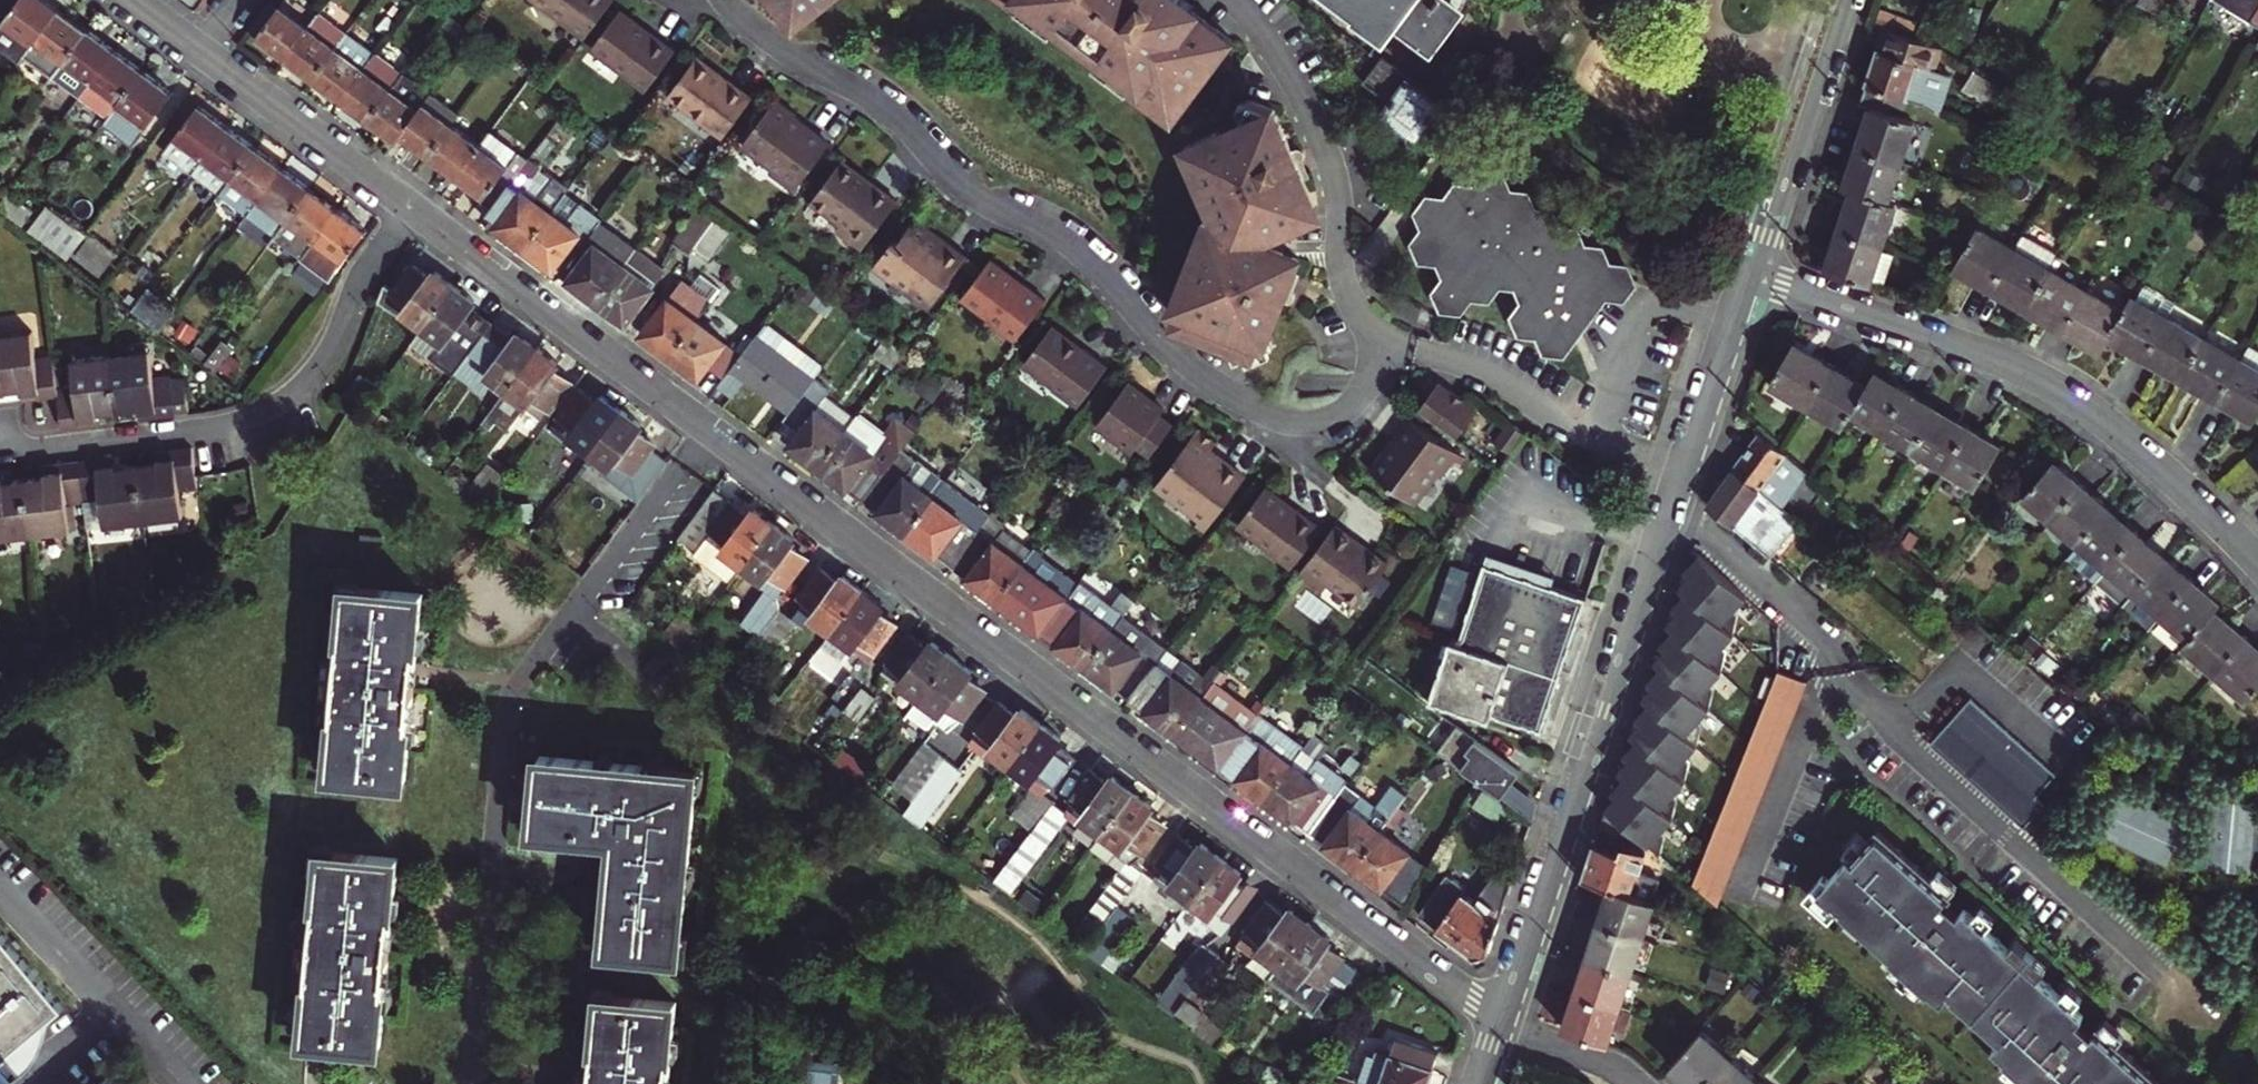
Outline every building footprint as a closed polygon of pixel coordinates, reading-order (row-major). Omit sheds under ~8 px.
[(26,56),(66,3),(62,0),(47,0),(20,0),(0,26),(0,46),(21,62),(26,56)] [(613,0),(535,0),(560,19),(558,22),(583,41),(613,0)] [(792,20),(809,6),(812,11),(826,0),(776,0),(792,20)] [(1058,20),(1061,15),(1107,49),(1104,53),(1137,78),(1134,83),(1159,102),(1163,98),(1165,99),(1176,117),(1194,105),(1189,98),(1233,39),(1203,17),(1192,9),(1195,5),(1189,0),(1032,0),(1058,20)] [(1324,0),(1307,0),(1366,43),(1371,35),(1324,0)] [(1361,14),(1359,17),(1384,36),(1396,21),(1394,19),(1408,0),(1342,0),(1361,14)] [(1448,0),(1408,0),(1394,19),(1396,21),(1432,48),(1460,9),(1451,3),(1448,0)] [(1467,0),(1454,0),(1451,3),(1460,9),(1467,0)] [(2163,0),(2142,0),(2139,4),(2151,11),(2158,8),(2163,0)] [(2257,25),(2257,0),(2217,0),(2257,25)] [(251,33),(286,60),(309,28),(274,1),(251,33)] [(26,56),(54,77),(88,31),(73,19),(78,12),(66,3),(26,56)] [(643,92),(673,51),(649,33),(647,35),(616,12),(589,48),(620,70),(617,74),(643,92)] [(286,60),(314,81),(349,35),(320,13),(309,28),(286,60)] [(1868,83),(1890,91),(1923,102),(1938,111),(1951,74),(1934,68),(1941,47),(1938,45),(1887,28),(1868,83)] [(88,31),(54,77),(81,97),(115,51),(88,31)] [(314,81),(342,102),(377,55),(349,35),(314,81)] [(111,114),(143,72),(115,51),(81,97),(108,118),(111,114)] [(342,102),(370,123),(405,75),(378,54),(377,55),(342,102)] [(1386,57),(1384,60),(1411,80),(1413,76),(1386,57)] [(720,139),(751,98),(725,79),(724,81),(693,58),(667,95),(697,117),(695,121),(720,139)] [(1411,80),(1384,60),(1365,85),(1389,103),(1383,112),(1417,138),(1443,104),(1411,80)] [(2032,103),(1975,68),(1964,86),(2021,121),(2032,103)] [(132,148),(140,137),(172,94),(143,72),(111,114),(108,118),(102,126),(132,148)] [(405,75),(370,123),(398,144),(427,104),(433,96),(405,75)] [(1862,101),(1873,104),(1884,108),(1890,91),(1868,83),(1862,101)] [(454,124),(460,115),(434,95),(433,96),(427,104),(454,124)] [(793,192),(828,144),(804,127),(800,131),(789,123),(795,114),(774,99),(740,145),(773,168),(769,174),(793,192)] [(1222,196),(1232,205),(1208,254),(1203,252),(1189,281),(1194,283),(1182,307),(1188,323),(1202,331),(1205,324),(1231,337),(1228,343),(1235,362),(1275,346),(1268,328),(1282,299),(1292,304),(1298,303),(1300,300),(1300,297),(1299,294),(1293,290),(1299,278),(1307,262),(1275,246),(1288,219),(1320,207),(1298,163),(1304,159),(1305,156),(1303,152),(1299,149),(1294,151),(1287,136),(1274,110),(1252,101),(1249,123),(1251,128),(1225,141),(1223,137),(1199,149),(1215,181),(1210,183),(1217,198),(1222,196)] [(427,104),(398,144),(411,153),(416,146),(430,157),(454,124),(427,104)] [(1873,104),(1858,147),(1901,163),(1915,120),(1884,108),(1873,104)] [(193,174),(228,127),(199,105),(163,152),(193,174)] [(454,124),(430,157),(446,168),(440,176),(454,186),(483,145),(454,124)] [(220,194),(256,147),(228,127),(193,174),(220,194)] [(483,145),(454,186),(466,195),(471,188),(487,200),(520,155),(491,134),(483,145)] [(610,140),(603,149),(617,159),(623,150),(610,140)] [(248,215),(283,168),(256,147),(220,194),(228,199),(248,215)] [(1844,188),(1849,191),(1888,205),(1901,163),(1858,147),(1844,188)] [(530,159),(486,218),(525,248),(565,195),(568,191),(554,181),(547,190),(531,177),(538,168),(540,166),(530,159)] [(856,243),(862,248),(897,201),(871,182),(868,186),(856,178),(859,174),(841,160),(810,201),(840,223),(836,228),(842,233),(843,239),(850,244),(856,243)] [(276,236),(312,189),(283,168),(248,215),(276,236)] [(554,181),(538,168),(531,177),(547,190),(554,181)] [(1417,207),(1418,210),(1425,228),(1416,241),(1421,256),(1439,260),(1446,279),(1439,291),(1446,306),(1461,305),(1468,294),(1485,296),(1498,284),(1518,287),(1523,301),(1514,313),(1520,329),(1540,336),(1545,348),(1560,351),(1570,340),(1564,319),(1575,304),(1592,307),(1604,291),(1595,273),(1603,262),(1599,246),(1579,244),(1575,232),(1557,228),(1552,212),(1532,209),(1526,193),(1506,190),(1501,177),(1486,174),(1474,186),(1457,184),(1446,199),(1428,197),(1417,207)] [(302,257),(338,209),(312,189),(276,236),(275,237),(302,257)] [(1849,191),(1835,231),(1880,247),(1894,207),(1888,205),(1849,191)] [(601,224),(603,223),(565,195),(525,248),(554,269),(580,234),(589,241),(601,224)] [(19,198),(8,213),(23,223),(34,209),(19,198)] [(720,217),(704,205),(676,243),(692,255),(695,251),(719,218),(720,217)] [(50,206),(32,231),(68,258),(86,233),(50,206)] [(338,209),(302,257),(330,279),(367,230),(338,209)] [(719,218),(695,251),(710,262),(734,230),(719,218)] [(924,304),(929,308),(965,259),(946,245),(943,249),(929,238),(926,223),(911,225),(901,239),(893,240),(873,267),(910,294),(911,300),(918,305),(924,304)] [(589,241),(563,276),(600,303),(638,251),(601,224),(589,241)] [(1994,289),(2016,250),(1978,228),(1955,267),(1994,289)] [(1835,231),(1820,274),(1866,289),(1880,247),(1835,231)] [(117,255),(92,236),(76,257),(102,275),(117,255)] [(2040,293),(2052,271),(2060,257),(2023,237),(2016,250),(1994,289),(2030,310),(2040,293)] [(662,270),(638,251),(600,303),(628,324),(656,287),(662,270)] [(989,260),(962,297),(992,319),(990,323),(1015,341),(1046,300),(1021,282),(1019,283),(989,260)] [(1595,273),(1604,291),(1619,294),(1629,281),(1620,264),(1603,262),(1595,273)] [(433,279),(415,266),(395,293),(412,305),(406,313),(426,327),(457,286),(438,272),(433,279)] [(2065,330),(2087,291),(2052,271),(2040,293),(2030,310),(2065,330)] [(644,335),(672,357),(710,305),(721,291),(702,276),(693,289),(684,282),(644,335)] [(804,285),(798,294),(811,304),(818,295),(804,285)] [(386,305),(395,293),(385,286),(379,300),(386,305)] [(426,327),(416,343),(457,373),(463,365),(474,351),(494,324),(472,308),(477,301),(457,286),(426,327)] [(2110,335),(2123,312),(2087,291),(2065,330),(2101,351),(2110,335)] [(386,305),(403,318),(406,313),(412,305),(395,293),(386,305)] [(2123,312),(2110,335),(2145,357),(2168,317),(2132,297),(2123,312)] [(161,330),(176,310),(164,301),(149,321),(161,330)] [(710,305),(672,357),(701,379),(727,344),(705,327),(717,310),(710,305)] [(2168,317),(2145,357),(2181,378),(2204,339),(2168,317)] [(183,325),(173,339),(189,351),(199,337),(183,325)] [(823,370),(765,326),(756,337),(815,381),(823,370)] [(1052,389),(1077,407),(1108,366),(1083,348),(1082,349),(1051,326),(1024,362),(1055,385),(1052,389)] [(492,377),(510,390),(541,349),(521,334),(516,341),(499,328),(479,355),(474,351),(463,365),(487,383),(492,377)] [(3,393),(25,390),(26,403),(63,398),(62,391),(57,357),(38,360),(34,333),(0,338),(0,368),(3,393)] [(756,337),(720,386),(735,397),(746,382),(790,415),(815,381),(756,337)] [(2219,400),(2242,360),(2204,339),(2181,378),(2219,400)] [(884,342),(875,354),(893,366),(901,355),(884,342)] [(223,343),(207,364),(217,372),(233,350),(223,343)] [(1807,403),(1831,364),(1795,343),(1771,382),(1807,403)] [(2257,412),(2257,353),(2249,348),(2242,360),(2219,400),(2253,421),(2257,412)] [(541,349),(510,390),(485,423),(494,430),(519,397),(530,405),(535,398),(553,411),(573,383),(555,371),(561,363),(541,349)] [(113,357),(120,413),(140,410),(142,422),(179,417),(178,414),(191,413),(187,380),(174,380),(173,377),(155,379),(151,352),(113,357)] [(62,391),(63,398),(67,430),(101,426),(100,415),(120,413),(113,357),(75,361),(79,389),(62,391)] [(1845,425),(1853,412),(1869,385),(1831,364),(1807,403),(1845,425)] [(1869,385),(1853,412),(1885,430),(1909,390),(1877,372),(1869,385)] [(932,405),(945,388),(928,375),(915,392),(932,405)] [(1152,400),(1128,382),(1097,424),(1134,451),(1137,446),(1150,456),(1174,424),(1160,415),(1163,411),(1151,402),(1152,400)] [(1436,384),(1417,408),(1456,437),(1474,412),(1461,402),(1462,400),(1453,393),(1451,395),(1436,384)] [(952,388),(940,403),(959,418),(971,402),(952,388)] [(569,441),(573,436),(593,452),(624,411),(604,396),(599,403),(582,390),(552,428),(569,441)] [(1909,390),(1885,430),(1916,449),(1940,408),(1909,390)] [(356,399),(347,394),(336,416),(344,419),(356,399)] [(820,467),(847,433),(817,410),(821,405),(811,398),(790,425),(800,433),(791,446),(820,467)] [(356,399),(344,419),(349,421),(359,400),(356,399)] [(1916,449),(1948,468),(1973,427),(1940,408),(1916,449)] [(639,503),(670,463),(652,449),(655,445),(638,432),(643,425),(624,411),(593,452),(613,467),(605,478),(639,503)] [(1367,469),(1413,504),(1435,474),(1441,478),(1453,463),(1459,454),(1412,418),(1394,442),(1398,445),(1390,457),(1381,451),(1367,469)] [(820,467),(866,501),(904,450),(916,435),(899,423),(875,454),(847,433),(820,467)] [(1511,423),(1496,442),(1512,454),(1526,435),(1511,423)] [(1973,427),(1948,468),(1980,487),(2005,446),(1973,427)] [(1156,484),(1210,525),(1245,477),(1221,459),(1218,464),(1207,455),(1217,442),(1198,428),(1156,484)] [(1800,465),(1763,433),(1735,469),(1761,490),(1767,483),(1784,460),(1793,467),(1796,470),(1800,465)] [(910,534),(948,484),(949,483),(904,450),(866,501),(910,534)] [(160,466),(138,468),(146,524),(183,520),(180,493),(197,491),(192,451),(159,454),(160,466)] [(511,465),(495,453),(474,481),(491,493),(511,465)] [(1466,459),(1459,454),(1453,463),(1459,467),(1466,459)] [(2019,490),(2045,513),(2076,478),(2050,455),(2019,490)] [(118,460),(83,464),(88,505),(106,503),(109,529),(146,524),(138,468),(119,471),(118,460)] [(1784,460),(1767,483),(1775,490),(1793,467),(1784,460)] [(35,538),(74,533),(71,508),(88,505),(83,464),(49,467),(50,479),(29,481),(35,538)] [(569,475),(556,466),(544,482),(557,491),(569,475)] [(1735,469),(1709,504),(1739,528),(1771,556),(1801,522),(1761,490),(1735,469)] [(1813,476),(1805,469),(1801,474),(1809,481),(1813,476)] [(35,538),(29,481),(8,484),(6,472),(0,472),(0,542),(35,538)] [(2076,478),(2045,513),(2074,538),(2104,503),(2076,478)] [(954,488),(948,484),(910,534),(954,567),(980,533),(965,521),(942,504),(954,488)] [(1266,486),(1239,522),(1269,545),(1267,548),(1292,567),(1323,526),(1298,508),(1296,509),(1266,486)] [(942,504),(965,521),(977,505),(954,488),(942,504)] [(722,555),(725,552),(745,566),(762,543),(776,525),(757,511),(751,517),(717,492),(689,530),(722,555)] [(2104,503),(2074,538),(2062,551),(2091,575),(2132,528),(2104,503)] [(980,533),(954,567),(998,600),(1035,550),(1028,544),(1027,546),(1017,560),(994,542),(998,538),(1004,529),(1007,525),(994,515),(980,533)] [(1336,523),(1301,569),(1325,588),(1329,582),(1359,604),(1390,564),(1336,523)] [(796,540),(776,525),(762,543),(745,566),(765,582),(762,586),(776,597),(755,625),(764,632),(782,610),(779,599),(808,560),(791,547),(796,540)] [(367,526),(366,533),(387,535),(388,528),(367,526)] [(2118,599),(2130,586),(2160,553),(2132,528),(2091,575),(2118,599)] [(1017,560),(1027,546),(1004,529),(998,538),(994,542),(1017,560)] [(1043,555),(1035,550),(998,600),(1043,633),(1069,598),(1081,584),(1064,571),(1053,586),(1032,570),(1043,555)] [(1698,551),(1694,550),(1687,569),(1692,574),(1682,585),(1734,632),(1734,633),(1739,611),(1735,608),(1747,594),(1698,551)] [(2130,586),(2158,611),(2188,578),(2160,553),(2130,586)] [(1032,570),(1053,586),(1064,571),(1043,555),(1032,570)] [(1589,595),(1486,561),(1461,640),(1454,638),(1435,699),(1496,719),(1498,713),(1549,730),(1589,595)] [(1463,631),(1476,570),(1447,564),(1435,625),(1463,631)] [(724,594),(737,577),(723,567),(711,584),(724,594)] [(833,633),(865,592),(845,577),(840,584),(823,571),(803,597),(799,607),(833,633)] [(428,584),(352,577),(347,635),(338,634),(332,705),(340,705),(335,764),(410,771),(420,668),(411,667),(413,648),(422,649),(428,584)] [(2158,611),(2187,636),(2211,608),(2216,603),(2188,578),(2158,611)] [(1734,632),(1682,585),(1675,606),(1680,610),(1670,622),(1722,669),(1722,670),(1727,648),(1723,645),(1734,632)] [(885,606),(865,592),(833,633),(827,641),(847,656),(858,640),(875,653),(896,626),(879,614),(885,606)] [(1117,610),(1125,616),(1137,601),(1126,593),(1114,608),(1117,610)] [(1117,610),(1106,626),(1084,610),(1069,598),(1043,633),(1088,666),(1125,616),(1117,610)] [(2182,641),(2215,670),(2243,637),(2211,608),(2187,636),(2182,641)] [(764,632),(761,636),(777,649),(798,622),(782,610),(764,632)] [(1132,622),(1125,616),(1088,666),(1133,700),(1159,666),(1121,637),(1132,622)] [(1722,669),(1670,622),(1663,643),(1668,647),(1658,659),(1710,706),(1714,685),(1711,681),(1722,669)] [(2215,670),(2246,697),(2257,683),(2257,650),(2243,637),(2215,670)] [(912,638),(886,672),(923,700),(954,658),(934,643),(929,651),(912,638)] [(422,649),(413,648),(411,667),(420,668),(422,649)] [(665,648),(654,663),(663,669),(674,655),(665,648)] [(974,673),(954,658),(923,700),(904,724),(925,739),(931,730),(946,741),(960,728),(986,694),(968,680),(974,673)] [(1710,706),(1658,659),(1651,679),(1656,684),(1645,696),(1697,743),(1698,743),(1702,722),(1698,718),(1710,706)] [(1196,693),(1159,666),(1133,700),(1178,733),(1215,683),(1207,677),(1196,693)] [(1234,673),(1227,668),(1215,683),(1223,689),(1234,673)] [(1778,672),(1693,885),(1717,906),(1806,684),(1778,672)] [(846,708),(860,690),(845,679),(831,697),(846,708)] [(1223,689),(1215,683),(1178,733),(1223,767),(1239,744),(1260,716),(1242,703),(1223,689)] [(875,699),(861,688),(860,690),(846,708),(845,709),(860,720),(875,699)] [(1697,743),(1645,696),(1639,716),(1644,721),(1633,733),(1685,780),(1690,758),(1686,755),(1697,743)] [(1967,696),(1926,742),(1995,802),(2021,825),(2041,802),(2032,794),(2053,772),(1967,696)] [(1018,717),(1001,705),(971,746),(987,758),(992,752),(1012,766),(1043,725),(1024,710),(1018,717)] [(1305,750),(1260,716),(1239,744),(1223,767),(1267,800),(1293,765),(1305,750)] [(1054,787),(1075,760),(1057,747),(1063,740),(1043,725),(1012,766),(1033,782),(1014,806),(1039,825),(1055,802),(1042,794),(1054,787)] [(1482,781),(1502,796),(1513,782),(1509,779),(1515,771),(1481,745),(1456,727),(1440,749),(1482,781)] [(829,729),(820,741),(866,776),(875,764),(829,729)] [(1685,780),(1633,733),(1626,753),(1631,758),(1621,770),(1673,817),(1678,795),(1674,792),(1685,780)] [(902,778),(922,793),(947,761),(927,745),(902,778)] [(1305,750),(1293,765),(1308,776),(1319,760),(1305,750)] [(620,826),(609,948),(686,955),(703,769),(545,755),(538,831),(608,837),(609,825),(620,826)] [(1293,765),(1267,800),(1279,808),(1312,833),(1345,788),(1349,782),(1319,760),(1308,776),(1293,765)] [(947,761),(922,793),(910,809),(927,821),(963,772),(947,761)] [(1673,817),(1621,770),(1613,792),(1618,796),(1608,808),(1634,832),(1660,856),(1665,834),(1661,831),(1673,817)] [(1113,777),(1107,784),(1090,771),(1069,798),(1067,811),(1055,802),(1039,825),(1003,872),(1022,886),(1072,819),(1083,826),(1086,822),(1102,834),(1124,804),(1133,792),(1113,777)] [(1345,788),(1312,833),(1357,867),(1382,832),(1389,822),(1401,806),(1408,797),(1394,787),(1376,811),(1345,788)] [(1480,787),(1470,801),(1496,819),(1506,806),(1480,787)] [(1152,806),(1133,792),(1124,804),(1102,834),(1121,848),(1126,841),(1144,854),(1163,826),(1146,814),(1152,806)] [(1389,822),(1396,827),(1408,812),(1401,806),(1389,822)] [(1634,832),(1608,808),(1584,878),(1611,887),(1654,901),(1661,880),(1640,873),(1647,855),(1646,851),(1640,848),(1641,846),(1631,836),(1634,832)] [(1382,832),(1418,858),(1425,849),(1396,827),(1389,822),(1382,832)] [(1817,888),(1890,953),(1889,954),(1927,988),(1928,987),(1941,998),(1947,990),(1973,1013),(1999,1036),(1992,1043),(2004,1053),(2003,1055),(2037,1083),(2167,1083),(2107,1031),(2100,1038),(2092,1030),(2078,1017),(2083,1011),(1963,904),(1957,911),(1942,898),(1941,899),(1933,891),(1939,884),(1875,828),(1850,857),(1847,854),(1817,888)] [(1418,858),(1382,832),(1357,867),(1404,902),(1430,867),(1418,858)] [(1196,852),(1179,839),(1159,866),(1155,878),(1171,890),(1173,888),(1191,901),(1223,859),(1202,844),(1196,852)] [(403,848),(328,841),(322,900),(313,900),(307,970),(316,971),(311,1029),(387,1036),(396,932),(387,931),(389,912),(398,913),(403,848)] [(1144,854),(1126,841),(1121,848),(1118,852),(1131,862),(1134,864),(1136,866),(1144,854)] [(1242,874),(1223,859),(1191,901),(1211,916),(1206,921),(1224,934),(1254,894),(1236,881),(1242,874)] [(1134,864),(1131,862),(1098,905),(1111,915),(1123,899),(1140,877),(1141,876),(1131,868),(1134,864)] [(1489,952),(1513,879),(1499,873),(1476,904),(1464,895),(1468,890),(1450,877),(1421,915),(1478,957),(1489,952)] [(1151,886),(1140,877),(1123,899),(1135,907),(1151,886)] [(1611,887),(1599,922),(1644,937),(1656,902),(1654,901),(1611,887)] [(1261,952),(1281,967),(1311,926),(1291,911),(1286,918),(1270,905),(1238,947),(1255,960),(1261,952)] [(389,912),(387,931),(396,932),(398,913),(389,912)] [(1599,922),(1587,958),(1632,972),(1644,937),(1599,922)] [(1281,967),(1300,981),(1295,988),(1334,1016),(1343,1004),(1336,999),(1357,972),(1325,948),(1331,941),(1311,926),(1281,967)] [(64,1008),(0,935),(0,1062),(64,1008)] [(1207,973),(1226,948),(1211,936),(1187,968),(1202,980),(1207,973)] [(1226,948),(1207,973),(1221,983),(1239,958),(1226,948)] [(1587,958),(1575,993),(1620,1007),(1632,972),(1587,958)] [(1402,992),(1390,984),(1381,999),(1394,1006),(1402,992)] [(1620,1007),(1575,993),(1563,1029),(1608,1044),(1620,1007)] [(682,1001),(605,994),(600,1053),(592,1053),(590,1069),(599,1070),(597,1083),(674,1083),(682,1001)] [(1189,997),(1179,1010),(1196,1023),(1206,1010),(1189,997)] [(1206,1010),(1196,1023),(1223,1043),(1229,1035),(1234,1030),(1206,1010)] [(1692,1083),(1704,1083),(1731,1054),(1702,1028),(1669,1063),(1692,1083)] [(1241,1044),(1229,1035),(1223,1043),(1235,1052),(1241,1044)] [(1439,1054),(1398,1041),(1392,1058),(1378,1054),(1376,1059),(1370,1057),(1361,1083),(1362,1083),(1429,1083),(1439,1054)] [(1757,1078),(1731,1054),(1704,1083),(1751,1083),(1757,1078)] [(803,1083),(818,1083),(859,1083),(860,1064),(805,1059),(803,1083)] [(113,1072),(99,1083),(123,1083),(113,1072)]
